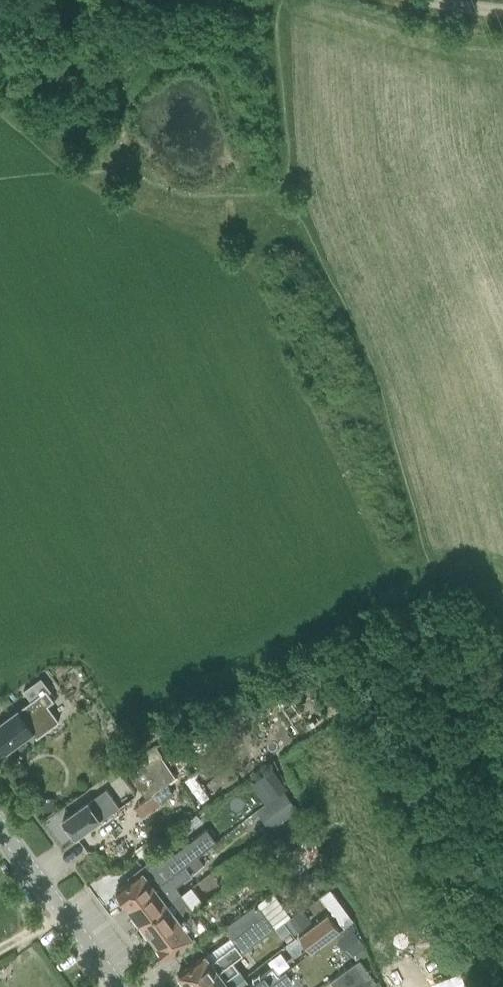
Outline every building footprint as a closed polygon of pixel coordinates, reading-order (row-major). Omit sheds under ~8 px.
[(0,724),(0,742),(6,751),(32,732),(36,737),(58,721),(57,719),(56,720),(45,706),(53,700),(48,693),(50,691),(40,677),(23,690),(31,701),(0,724)] [(158,752),(129,772),(146,798),(175,777),(158,752)] [(272,769),(258,778),(273,798),(286,788),(272,769)] [(63,821),(60,823),(66,831),(69,829),(76,838),(92,826),(112,811),(118,807),(112,799),(105,789),(84,804),(78,808),(62,820),(63,821)] [(283,792),(265,805),(278,823),(296,810),(283,792)] [(53,798),(39,799),(39,810),(53,809),(53,798)] [(206,828),(189,841),(199,854),(216,842),(206,828)] [(310,837),(295,847),(306,862),(320,852),(310,837)] [(131,879),(115,891),(117,894),(115,895),(121,903),(123,901),(128,908),(169,877),(186,864),(199,854),(189,841),(173,853),(176,856),(162,866),(154,855),(152,853),(137,864),(142,870),(131,879)] [(154,855),(162,866),(176,856),(173,853),(167,845),(154,855)] [(186,864),(193,873),(206,863),(199,854),(186,864)] [(285,857),(271,867),(279,879),(293,869),(285,857)] [(169,877),(128,908),(132,914),(130,915),(136,924),(138,922),(140,925),(168,904),(182,893),(183,893),(177,885),(193,873),(186,864),(169,877)] [(182,893),(195,910),(204,902),(192,886),(183,893),(182,893)] [(330,889),(320,896),(326,904),(343,927),(353,920),(336,897),(330,889)] [(178,974),(180,977),(178,979),(183,986),(186,984),(188,986),(195,986),(232,960),(242,952),(251,946),(254,943),(290,916),(272,892),(258,902),(223,928),(230,936),(205,955),(204,953),(194,962),(178,974)] [(142,927),(140,928),(146,936),(148,935),(153,941),(195,910),(182,893),(168,904),(140,925),(142,927)] [(301,909),(285,921),(294,934),(311,922),(301,909)] [(195,910),(153,941),(157,947),(155,949),(161,957),(163,955),(165,958),(181,946),(193,938),(192,937),(205,928),(200,920),(201,918),(195,910)] [(327,915),(299,936),(311,952),(339,930),(327,915)] [(284,923),(276,929),(283,938),(290,932),(284,923)] [(352,930),(339,940),(350,956),(363,945),(352,930)] [(329,979),(335,986),(369,986),(376,982),(360,957),(329,979)] [(195,986),(230,986),(225,979),(238,969),(232,960),(195,986)] [(268,985),(279,977),(272,967),(250,984),(249,984),(244,977),(231,986),(230,986),(265,986),(268,985)] [(265,986),(285,986),(293,982),(286,972),(279,977),(268,985),(265,986)]
